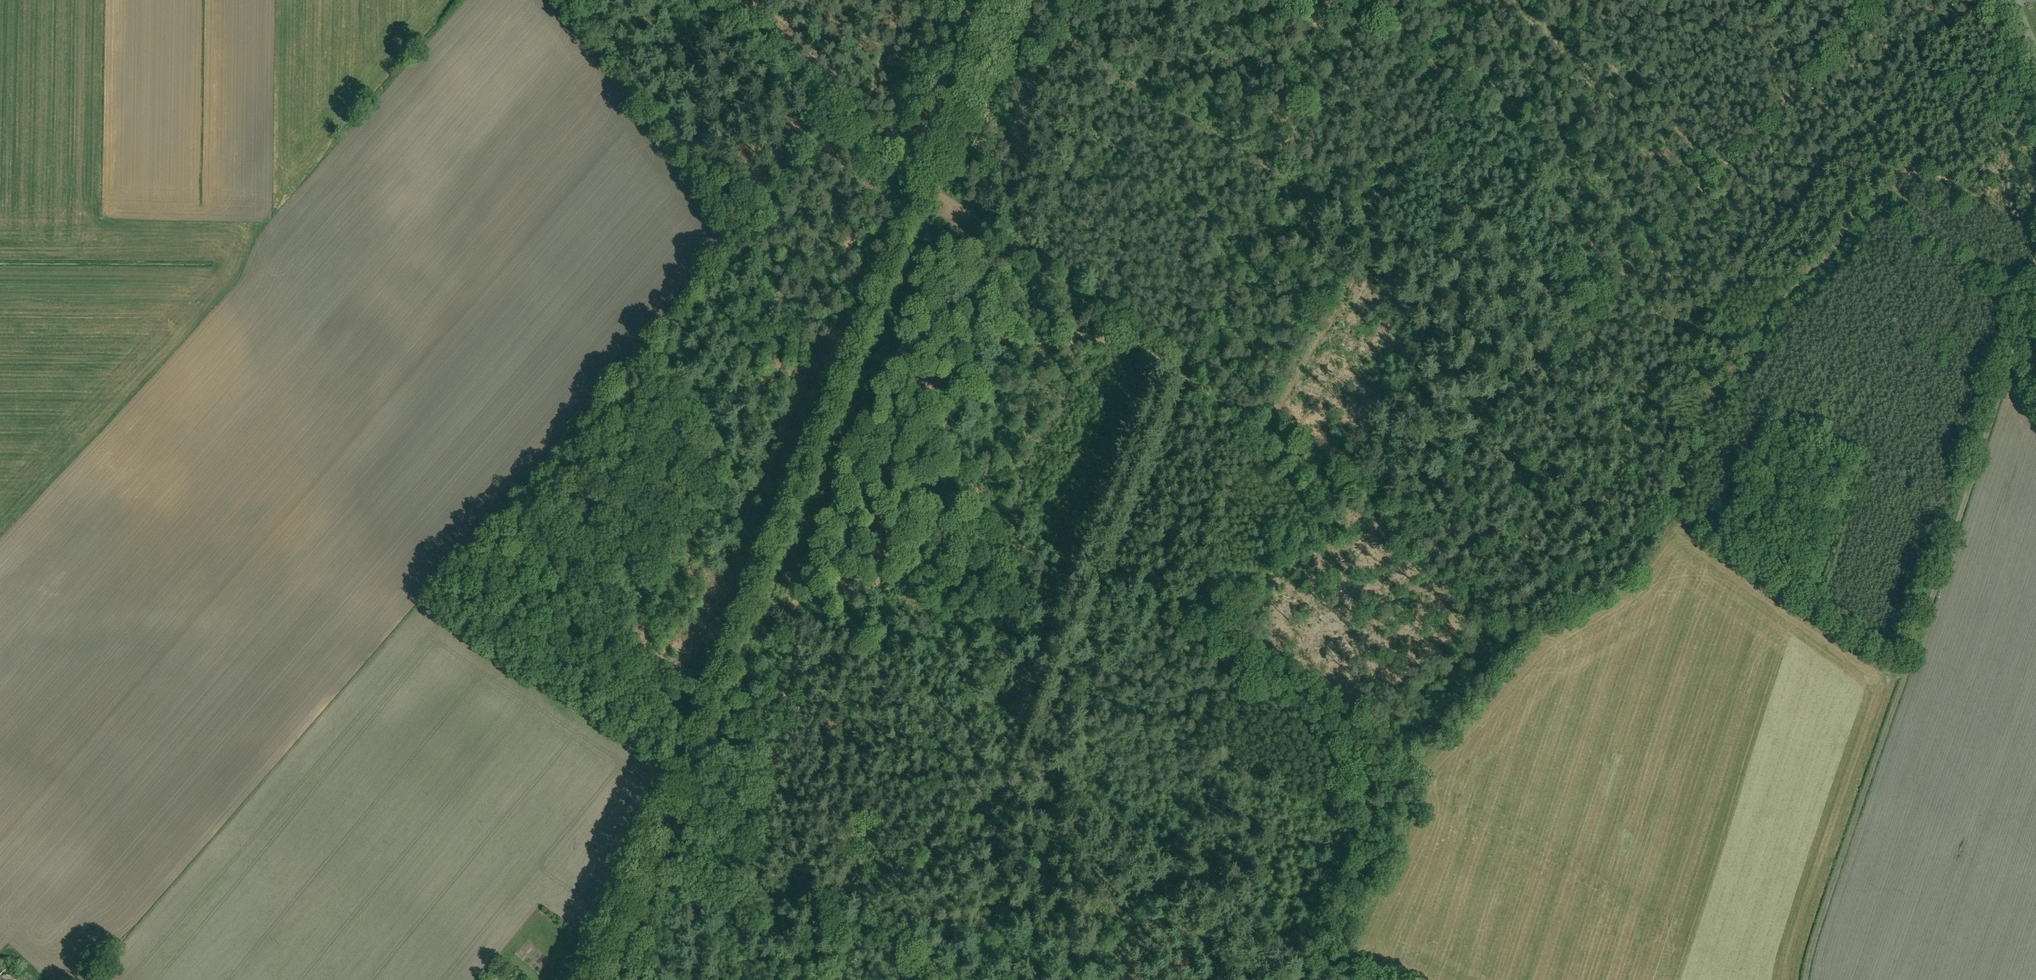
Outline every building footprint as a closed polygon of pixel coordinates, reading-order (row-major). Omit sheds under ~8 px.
[(7,968),(0,975),(0,979),(18,979),(7,968)]
